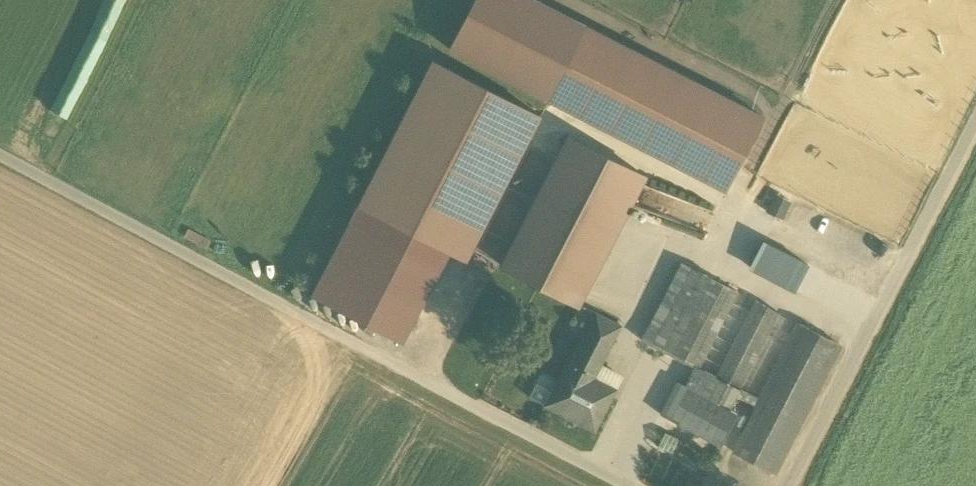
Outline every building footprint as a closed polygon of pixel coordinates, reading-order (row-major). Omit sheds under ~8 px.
[(725,189),(763,116),(534,0),(475,0),(450,49),(725,189)] [(448,250),(466,259),(540,115),(433,60),(359,204),(448,250)] [(502,265),(578,304),(645,175),(568,136),(502,265)] [(777,194),(774,199),(787,205),(790,200),(777,194)] [(768,212),(781,218),(787,205),(774,199),(768,212)] [(350,222),(439,268),(448,250),(359,204),(350,222)] [(350,222),(313,293),(403,339),(439,268),(350,222)] [(794,290),(807,263),(764,241),(750,268),(794,290)] [(649,325),(671,337),(704,274),(682,262),(649,325)] [(641,340),(697,368),(698,367),(738,291),(704,274),(671,337),(649,325),(641,340)] [(755,300),(716,376),(739,388),(779,312),(755,300)] [(589,326),(614,339),(621,325),(596,312),(589,326)] [(761,399),(739,388),(716,376),(698,367),(697,368),(687,388),(671,420),(720,445),(737,412),(729,408),(736,395),(757,406),(734,452),(773,472),(839,343),(800,323),(761,399)] [(567,413),(596,428),(613,396),(589,383),(597,367),(599,368),(602,363),(614,339),(589,326),(561,379),(558,378),(552,390),(544,405),(565,416),(567,413)] [(624,374),(602,363),(599,368),(597,367),(589,383),(613,396),(624,374)] [(528,397),(544,405),(552,390),(536,382),(528,397)] [(687,388),(675,382),(659,413),(671,420),(687,388)] [(678,438),(665,432),(658,446),(672,452),(678,438)]
